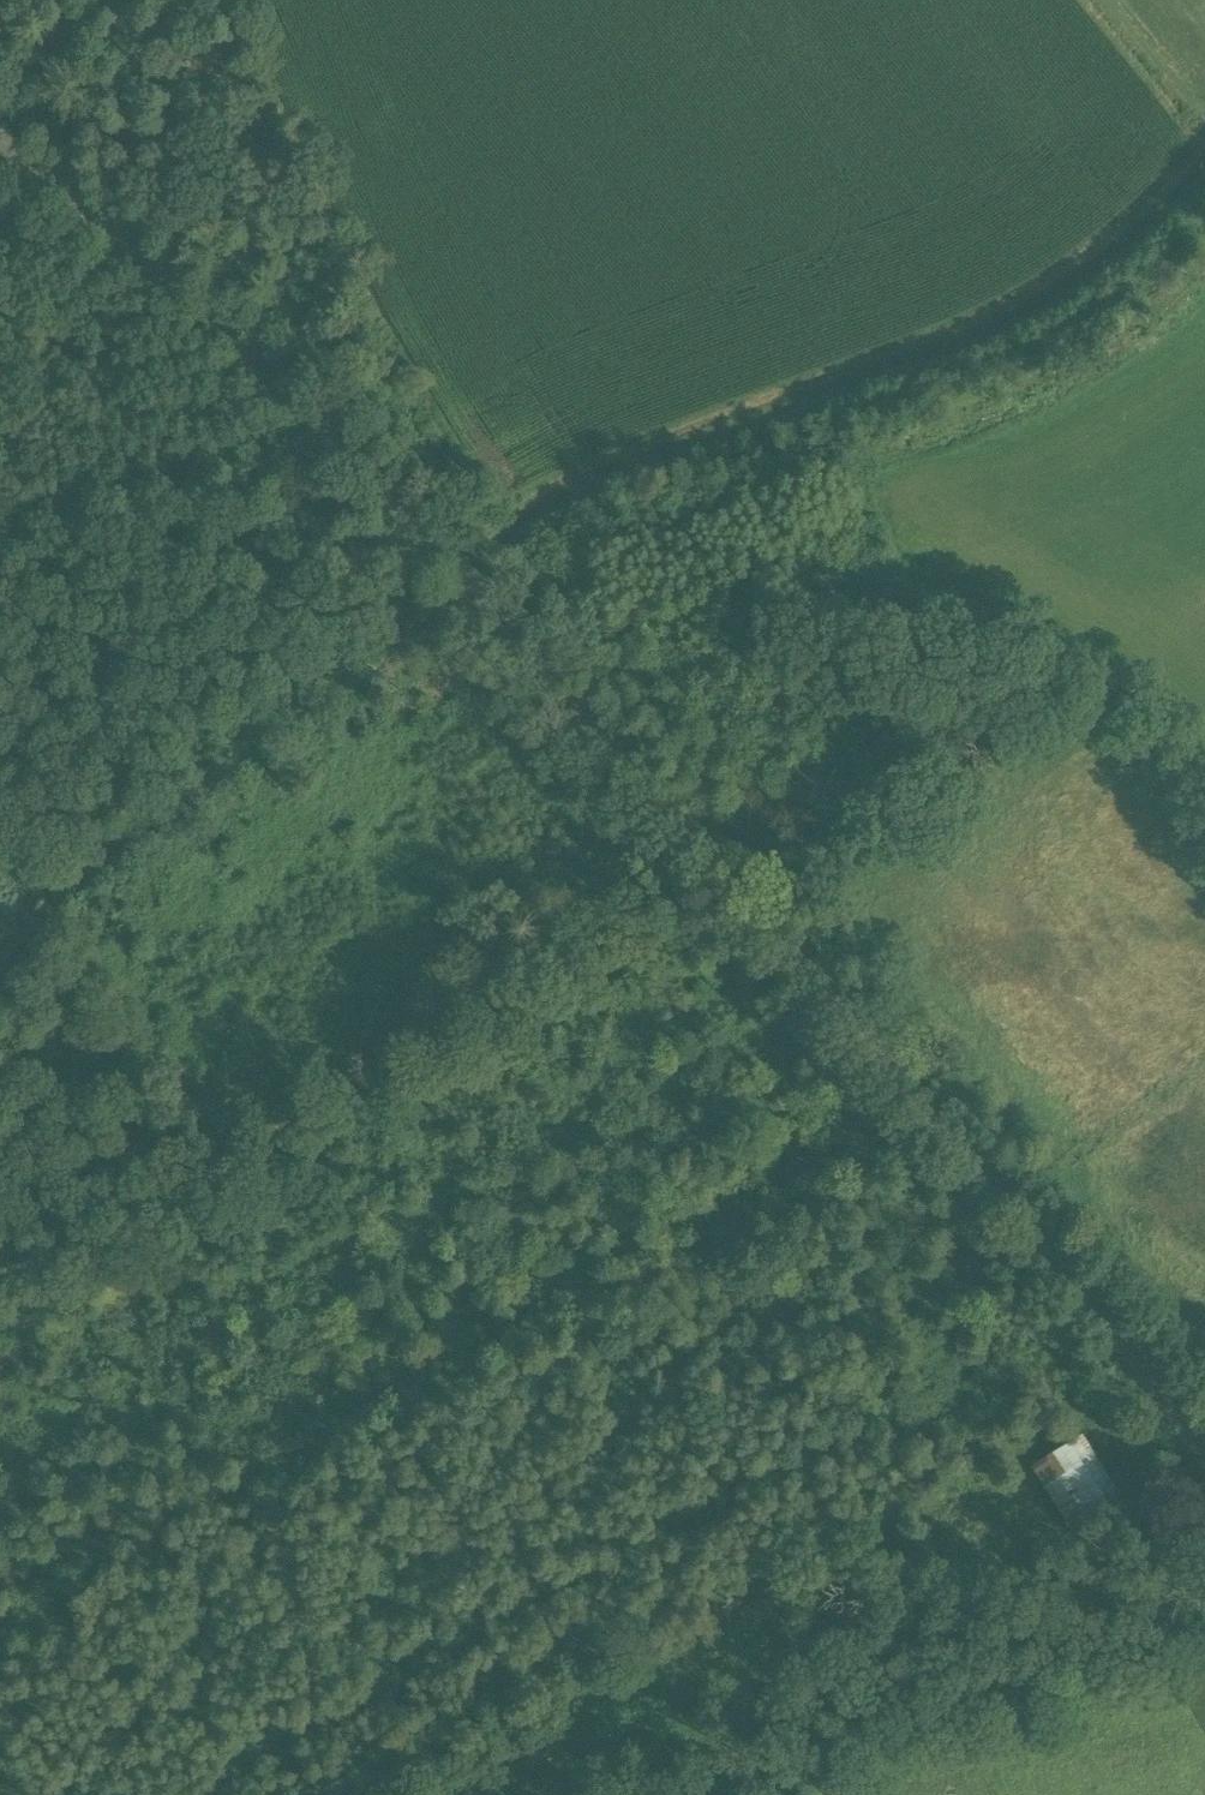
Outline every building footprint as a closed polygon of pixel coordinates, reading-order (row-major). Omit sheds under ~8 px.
[(1127,1500),(1083,1432),(1031,1465),(1074,1534),(1127,1500)]
